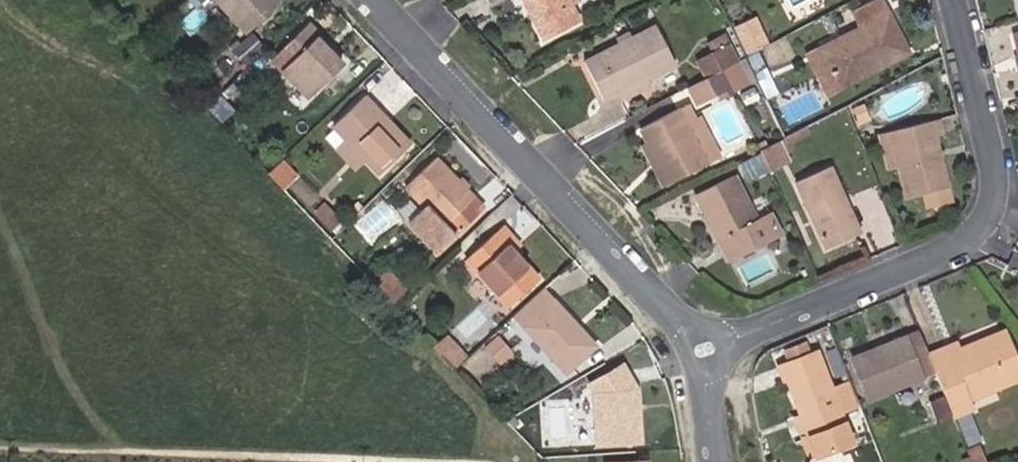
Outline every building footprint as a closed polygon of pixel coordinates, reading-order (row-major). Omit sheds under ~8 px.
[(275,0),(215,0),(243,30),(275,0)] [(567,0),(523,0),(544,40),(579,22),(570,6),(567,0)] [(907,52),(879,0),(878,0),(850,14),(857,28),(818,48),(836,84),(872,66),(874,69),(907,52)] [(765,43),(754,19),(735,28),(747,53),(765,43)] [(308,98),(341,66),(315,38),(318,34),(307,23),(283,46),(294,56),(281,69),(308,98)] [(645,78),(674,63),(654,24),(583,61),(603,100),(614,94),(645,78)] [(738,60),(725,32),(719,35),(723,44),(732,63),(736,61),(738,60)] [(723,44),(719,35),(707,42),(712,51),(723,44)] [(732,63),(723,44),(712,51),(698,58),(707,77),(732,63)] [(770,80),(755,52),(745,57),(759,86),(770,80)] [(696,104),(729,87),(727,82),(743,74),(736,61),(732,63),(707,77),(688,86),(696,104)] [(838,88),(874,69),(872,66),(836,84),(838,88)] [(746,82),(743,74),(727,82),(729,87),(731,90),(746,82)] [(617,100),(649,84),(645,78),(614,94),(617,100)] [(409,145),(363,96),(332,125),(345,139),(365,160),(379,174),(409,145)] [(867,121),(861,106),(850,111),(856,127),(867,121)] [(706,165),(677,109),(640,128),(647,141),(668,184),(706,165)] [(946,188),(934,137),(940,135),(937,119),(890,131),(898,167),(905,199),(923,194),(926,206),(949,200),(946,188)] [(898,167),(890,131),(878,134),(886,170),(898,167)] [(365,160),(345,139),(335,148),(355,169),(365,160)] [(668,184),(647,141),(642,144),(664,186),(668,184)] [(789,161),(779,141),(760,151),(769,170),(789,161)] [(437,253),(483,209),(434,158),(404,186),(423,206),(407,221),(437,253)] [(766,172),(759,158),(740,167),(746,181),(766,172)] [(288,166),(281,159),(267,173),(274,181),(288,166)] [(855,236),(840,201),(844,199),(830,168),(795,183),(825,250),(855,236)] [(778,233),(768,212),(755,219),(732,175),(694,194),(727,259),(778,233)] [(860,234),(844,199),(840,201),(855,236),(860,234)] [(338,220),(323,206),(315,214),(329,228),(338,220)] [(518,245),(501,226),(494,233),(510,251),(518,245)] [(510,251),(494,233),(464,260),(507,307),(537,280),(510,251)] [(594,346),(542,288),(512,316),(565,373),(594,346)] [(832,339),(826,325),(815,330),(821,345),(832,339)] [(1004,330),(956,349),(947,353),(944,347),(926,354),(934,372),(943,394),(951,414),(952,416),(970,409),(966,400),(991,389),(1017,379),(1017,364),(1004,330)] [(926,354),(917,332),(850,359),(866,399),(934,372),(926,354)] [(510,352),(497,337),(485,347),(499,363),(510,352)] [(807,355),(802,342),(783,349),(788,362),(807,355)] [(956,349),(954,343),(944,347),(947,353),(956,349)] [(857,411),(845,383),(831,389),(815,351),(807,355),(788,362),(779,365),(800,416),(816,456),(852,443),(842,417),(857,411)] [(639,442),(636,390),(621,365),(589,384),(593,392),(596,445),(639,442)] [(995,399),(991,389),(966,400),(970,409),(995,399)] [(951,414),(943,394),(927,401),(934,420),(951,414)] [(816,456),(800,416),(793,418),(810,459),(816,456)] [(977,446),(966,451),(968,455),(970,461),(983,461),(977,446)]
